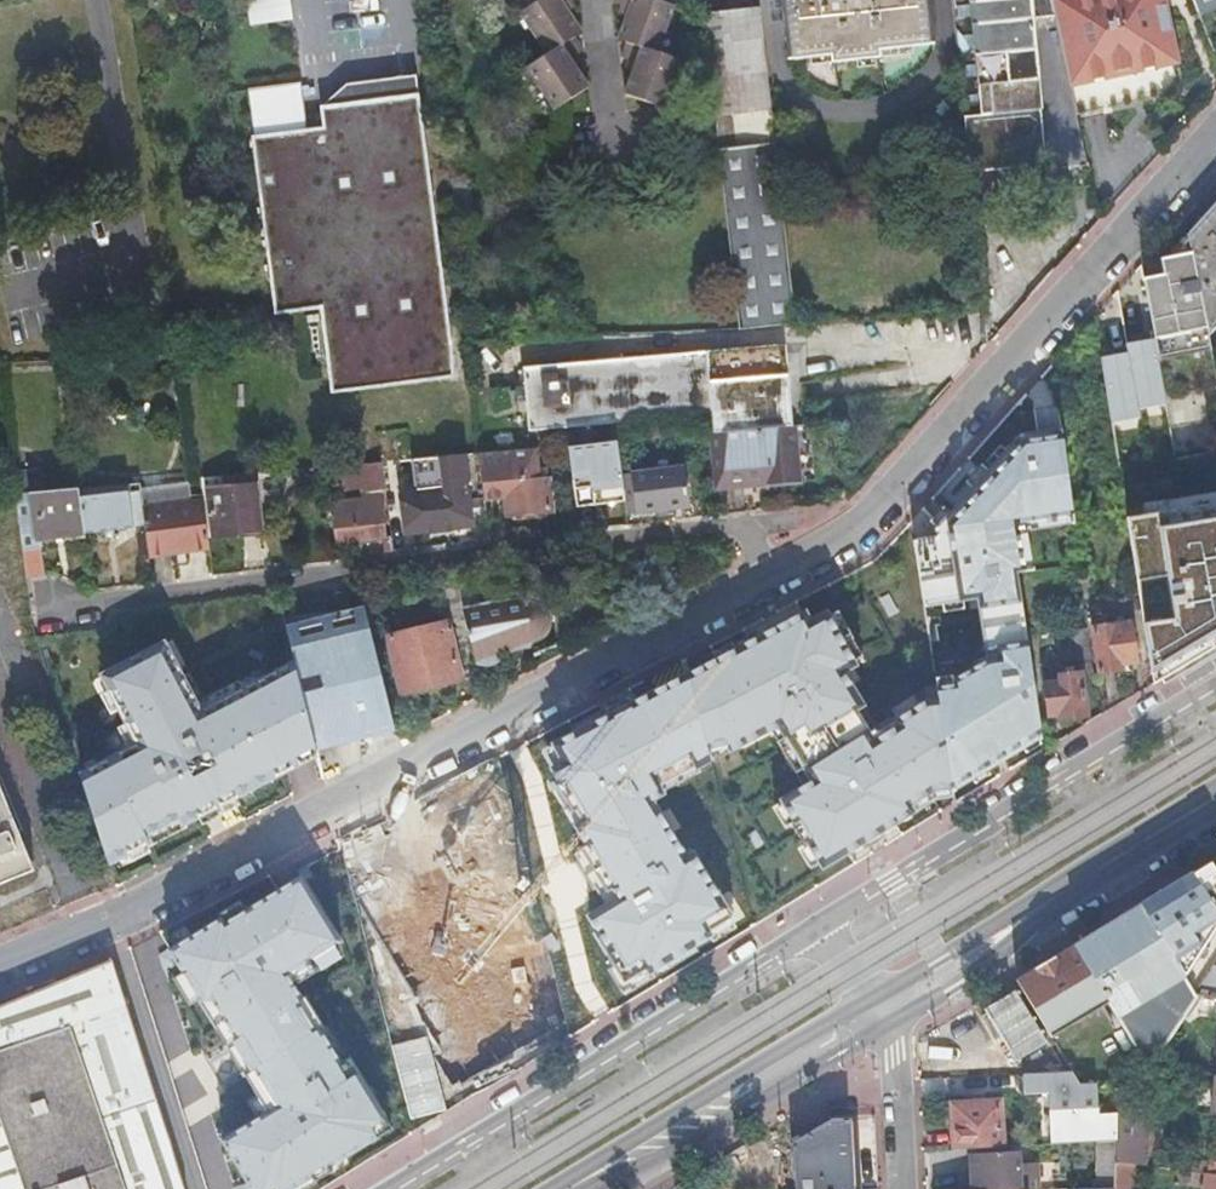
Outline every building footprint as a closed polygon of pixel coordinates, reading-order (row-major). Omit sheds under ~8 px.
[(590,87),(577,65),(573,58),(580,53),(585,51),(578,37),(583,33),(571,12),(566,4),(573,0),(537,0),(522,9),(538,35),(541,33),(552,50),(528,64),(543,89),(547,87),(559,106),(590,87)] [(571,12),(578,8),(574,0),(573,0),(566,4),(571,12)] [(618,2),(624,5),(632,8),(629,17),(622,40),(628,42),(624,57),(631,59),(638,62),(635,71),(628,94),(663,107),(669,86),(673,87),(682,59),(657,50),(662,31),(667,32),(675,5),(663,0),(618,0),(618,2)] [(789,62),(831,57),(832,63),(880,58),(879,51),(934,45),(929,0),(782,0),(789,62)] [(1088,162),(1052,0),(952,0),(965,136),(969,167),(1047,159),(1047,166),(1088,162)] [(622,13),(629,17),(632,8),(624,5),(622,13)] [(760,10),(721,14),(736,143),(775,139),(760,10)] [(721,14),(704,16),(718,145),(736,143),(721,14)] [(573,58),(577,65),(585,61),(580,53),(573,58)] [(628,68),(635,71),(638,62),(631,59),(628,68)] [(319,307),(332,395),(453,376),(416,94),(321,106),(324,128),(249,139),(276,313),(319,307)] [(736,143),(718,145),(739,329),(797,327),(775,139),(736,143)] [(1199,220),(1187,232),(1198,287),(1207,328),(1209,337),(1215,328),(1215,201),(1199,220)] [(1198,287),(1187,232),(1170,251),(1171,256),(1161,258),(1164,271),(1164,274),(1144,278),(1148,297),(1155,339),(1157,349),(1159,360),(1211,351),(1209,337),(1207,328),(1198,287)] [(714,434),(795,426),(786,345),(523,368),(528,432),(712,415),(714,434)] [(1215,390),(1215,372),(1211,351),(1159,360),(1166,398),(1215,390)] [(936,691),(952,792),(1042,739),(1010,524),(1055,517),(1039,421),(996,427),(908,523),(936,691)] [(800,481),(795,426),(714,434),(719,482),(770,477),(771,484),(800,481)] [(616,442),(569,448),(575,496),(592,494),(594,506),(624,502),(621,475),(616,442)] [(535,449),(478,455),(484,500),(505,497),(507,514),(552,510),(548,478),(545,478),(544,469),(538,469),(535,449)] [(472,527),(464,455),(411,461),(414,494),(400,495),(405,535),(429,532),(432,536),(448,534),(451,529),(472,527)] [(682,468),(621,475),(624,502),(626,513),(687,506),(682,468)] [(255,474),(233,476),(234,488),(208,491),(213,539),(231,537),(244,536),(262,534),(255,474)] [(22,549),(26,576),(44,574),(40,538),(84,533),(79,498),(78,490),(29,494),(16,495),(21,537),(22,549)] [(79,498),(84,533),(84,534),(132,529),(130,506),(134,505),(133,493),(129,494),(129,492),(79,498)] [(356,515),(334,517),(333,517),(336,542),(360,540),(366,539),(385,537),(382,512),(384,512),(382,493),(362,495),(364,514),(356,515)] [(592,494),(575,496),(577,508),(594,506),(592,494)] [(202,502),(143,510),(149,556),(208,548),(202,502)] [(333,505),(334,517),(356,515),(354,503),(333,505)] [(864,661),(831,599),(688,672),(712,763),(776,730),(807,785),(775,805),(819,869),(952,792),(936,691),(869,737),(838,673),(864,661)] [(296,673),(315,750),(396,730),(365,607),(285,627),(296,673)] [(1138,663),(1132,622),(1094,628),(1101,674),(1125,671),(1124,664),(1138,663)] [(1093,653),(1089,628),(1071,631),(1073,656),(1093,653)] [(161,639),(93,670),(139,756),(80,786),(106,862),(315,750),(296,673),(206,722),(161,639)] [(712,763),(688,672),(540,749),(554,775),(548,781),(609,890),(585,914),(626,986),(735,924),(650,793),(712,763)] [(1061,720),(1084,717),(1089,716),(1083,673),(1062,676),(1063,681),(1048,684),(1052,715),(1061,714),(1061,720)] [(25,872),(33,868),(0,787),(0,882),(25,872)] [(1141,906),(1184,977),(1185,978),(1215,932),(1215,908),(1213,903),(1215,901),(1215,870),(1212,862),(1141,906)] [(293,874),(166,956),(268,1114),(218,1147),(245,1188),(286,1188),(384,1126),(286,975),(337,942),(293,874)] [(1116,1017),(1147,1068),(1170,1033),(1195,994),(1185,978),(1184,977),(1141,906),(1073,946),(1107,1003),(1116,1017)] [(1073,946),(1016,981),(1050,1038),(1107,1003),(1073,946)] [(114,961),(0,1006),(0,1124),(1,1127),(21,1188),(185,1188),(114,961)] [(968,1005),(1003,1067),(1050,1038),(1016,981),(968,1005)] [(1071,1072),(1023,1075),(1024,1096),(1048,1094),(1051,1145),(1116,1141),(1116,1115),(1098,1116),(1097,1085),(1079,1086),(1071,1072)] [(952,1105),(954,1151),(1003,1148),(1000,1103),(952,1105)] [(1150,1107),(1124,1103),(1116,1115),(1116,1141),(1115,1163),(1134,1166),(1144,1167),(1150,1107)] [(723,1188),(854,1188),(850,1126),(829,1128),(723,1188)] [(1,1127),(0,1127),(0,1188),(21,1188),(1,1127)] [(1037,1165),(1018,1166),(1018,1154),(974,1156),(975,1177),(976,1188),(1038,1188),(1037,1165)] [(1174,1171),(1175,1171),(1198,1173),(1210,1175),(1215,1176),(1215,1164),(1175,1159),(1174,1171)] [(1115,1163),(1114,1188),(1132,1188),(1134,1166),(1115,1163)] [(1198,1173),(1175,1171),(1174,1180),(1197,1183),(1198,1173)] [(1210,1175),(1208,1188),(1215,1188),(1215,1176),(1210,1175)]
